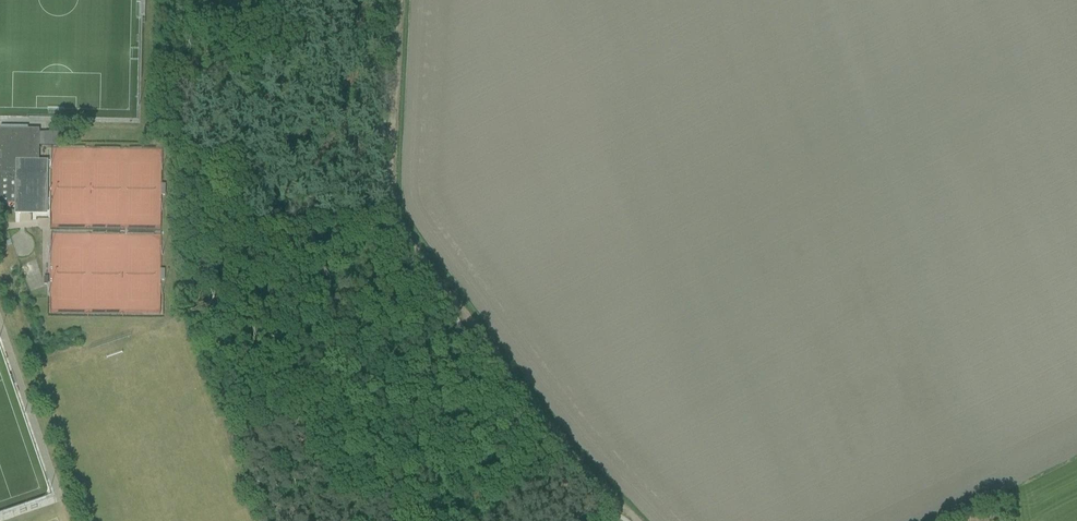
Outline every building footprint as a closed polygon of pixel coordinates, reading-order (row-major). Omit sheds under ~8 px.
[(3,204),(5,204),(16,204),(19,204),(19,214),(20,214),(20,213),(21,213),(32,213),(32,212),(30,212),(30,204),(39,204),(39,174),(46,175),(47,161),(48,161),(48,160),(39,160),(39,148),(39,145),(39,144),(39,129),(0,129),(0,152),(1,152),(1,160),(0,160),(0,204),(3,204)] [(39,144),(39,145),(59,146),(59,145),(59,132),(40,132),(39,144)]
